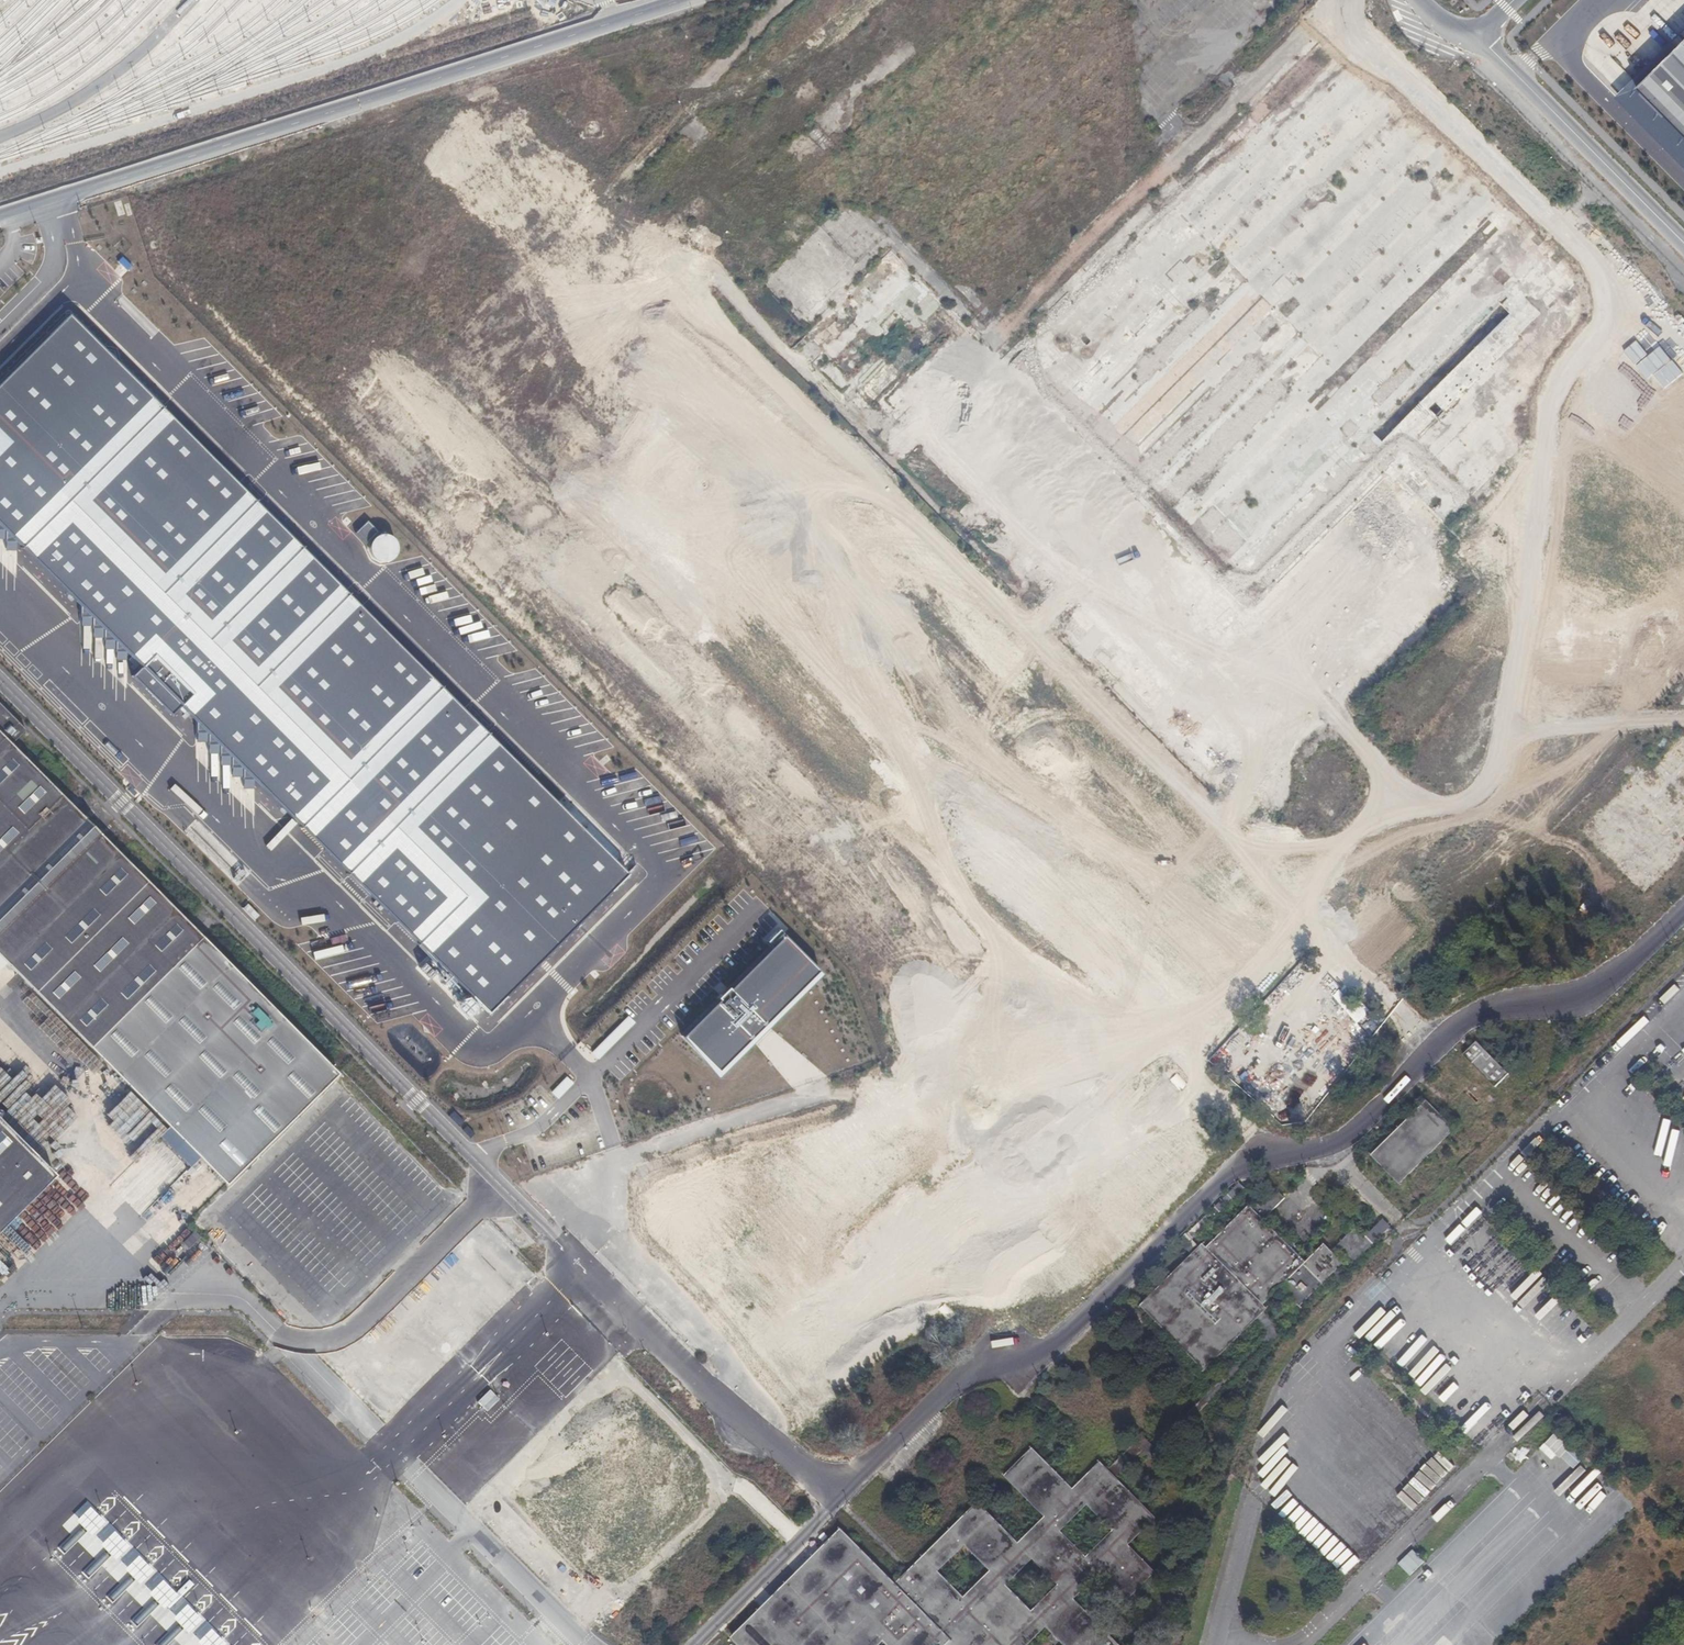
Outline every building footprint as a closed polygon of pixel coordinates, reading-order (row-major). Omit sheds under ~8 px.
[(1359,1),(913,437),(1023,548),(1007,548),(1037,578),(1010,604),(1024,618),(1043,599),(1048,589),(1129,671),(1113,706),(1216,811),(1274,755),(1248,729),(1430,551),(1410,550),(1467,494),(1427,453),(1438,443),(1441,445),(1440,456),(1446,462),(1450,458),(1450,455),(1468,464),(1467,479),(1482,480),(1659,307),(1359,1)] [(1639,87),(1683,132),(1683,43),(1639,87)] [(890,245),(804,329),(888,414),(973,331),(890,245)] [(0,377),(0,521),(488,1008),(626,870),(66,311),(0,377)] [(224,1182),(226,1185),(334,1073),(103,839),(83,818),(0,734),(0,957),(224,1182)] [(778,932),(678,1032),(714,1068),(814,968),(778,932)] [(1511,1074),(1478,1041),(1464,1055),(1497,1088),(1511,1074)] [(1177,1073),(1170,1080),(1180,1091),(1187,1084),(1177,1073)] [(17,1116),(36,1106),(32,1099),(14,1109),(17,1116)] [(1428,1103),(1375,1156),(1402,1184),(1456,1130),(1428,1103)] [(55,1174),(0,1119),(0,1228),(55,1174)] [(1209,1250),(1205,1245),(1145,1307),(1207,1370),(1267,1309),(1266,1307),(1284,1288),(1303,1306),(1324,1285),(1305,1266),(1309,1263),(1252,1206),(1209,1250)] [(1365,1241),(1355,1231),(1338,1248),(1355,1264),(1384,1236),(1377,1228),(1365,1241)] [(188,1249),(200,1237),(194,1231),(182,1243),(188,1249)] [(956,1315),(948,1303),(937,1314),(949,1321),(956,1315)] [(736,1638),(743,1644),(1031,1644),(1049,1627),(1067,1644),(1121,1644),(1076,1600),(1103,1573),(1130,1600),(1158,1573),(1130,1546),(1157,1520),(1103,1464),(1076,1492),(1035,1450),(1008,1477),(1049,1518),(1021,1546),(980,1505),(898,1586),(844,1531),(736,1638)]
